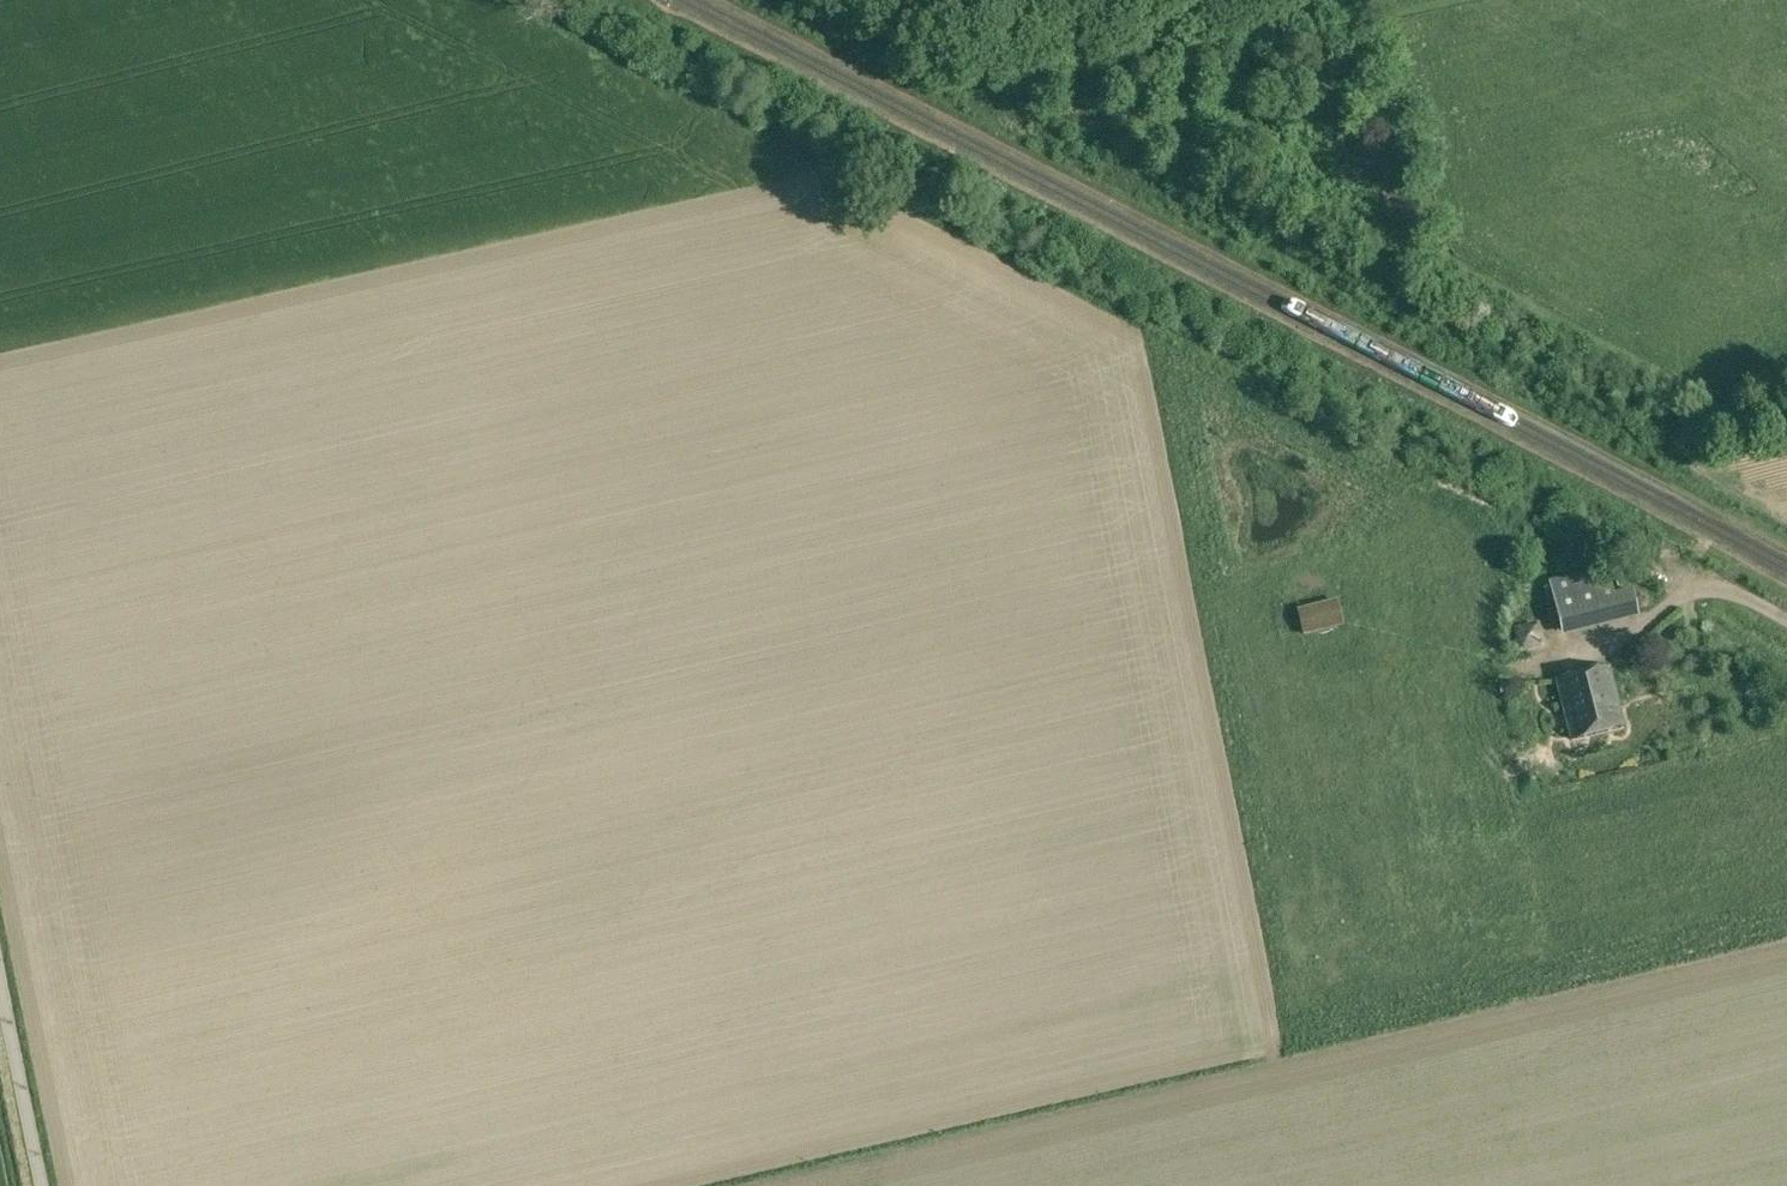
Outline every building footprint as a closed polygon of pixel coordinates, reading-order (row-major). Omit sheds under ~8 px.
[(1563,635),(1604,624),(1593,586),(1588,570),(1548,581),(1563,635)] [(1611,581),(1593,586),(1604,624),(1639,615),(1632,591),(1615,596),(1611,581)] [(1299,609),(1304,633),(1344,625),(1338,600),(1299,609)] [(1610,668),(1556,681),(1571,740),(1625,727),(1610,668)]
